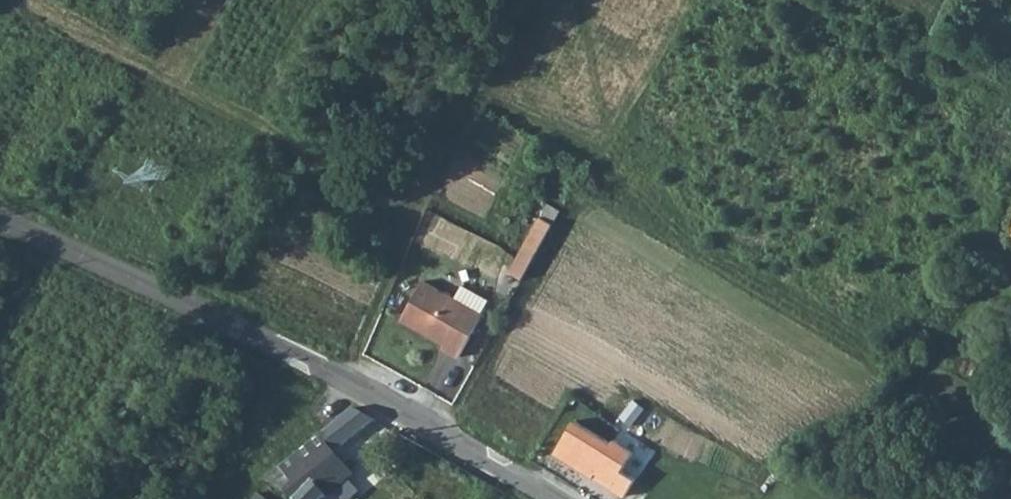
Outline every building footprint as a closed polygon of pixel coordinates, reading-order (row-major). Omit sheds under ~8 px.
[(518,244),(532,251),(555,207),(540,200),(518,244)] [(519,276),(532,251),(518,244),(506,269),(519,276)] [(458,357),(481,314),(480,314),(450,297),(422,281),(400,320),(417,330),(420,325),(445,340),(441,348),(458,357)] [(450,297),(480,314),(487,302),(457,284),(450,297)] [(265,480),(296,498),(326,498),(327,498),(308,476),(376,421),(353,407),(265,480)] [(596,436),(597,435),(575,421),(555,452),(593,475),(604,459),(623,471),(635,452),(616,439),(611,446),(596,436)]
